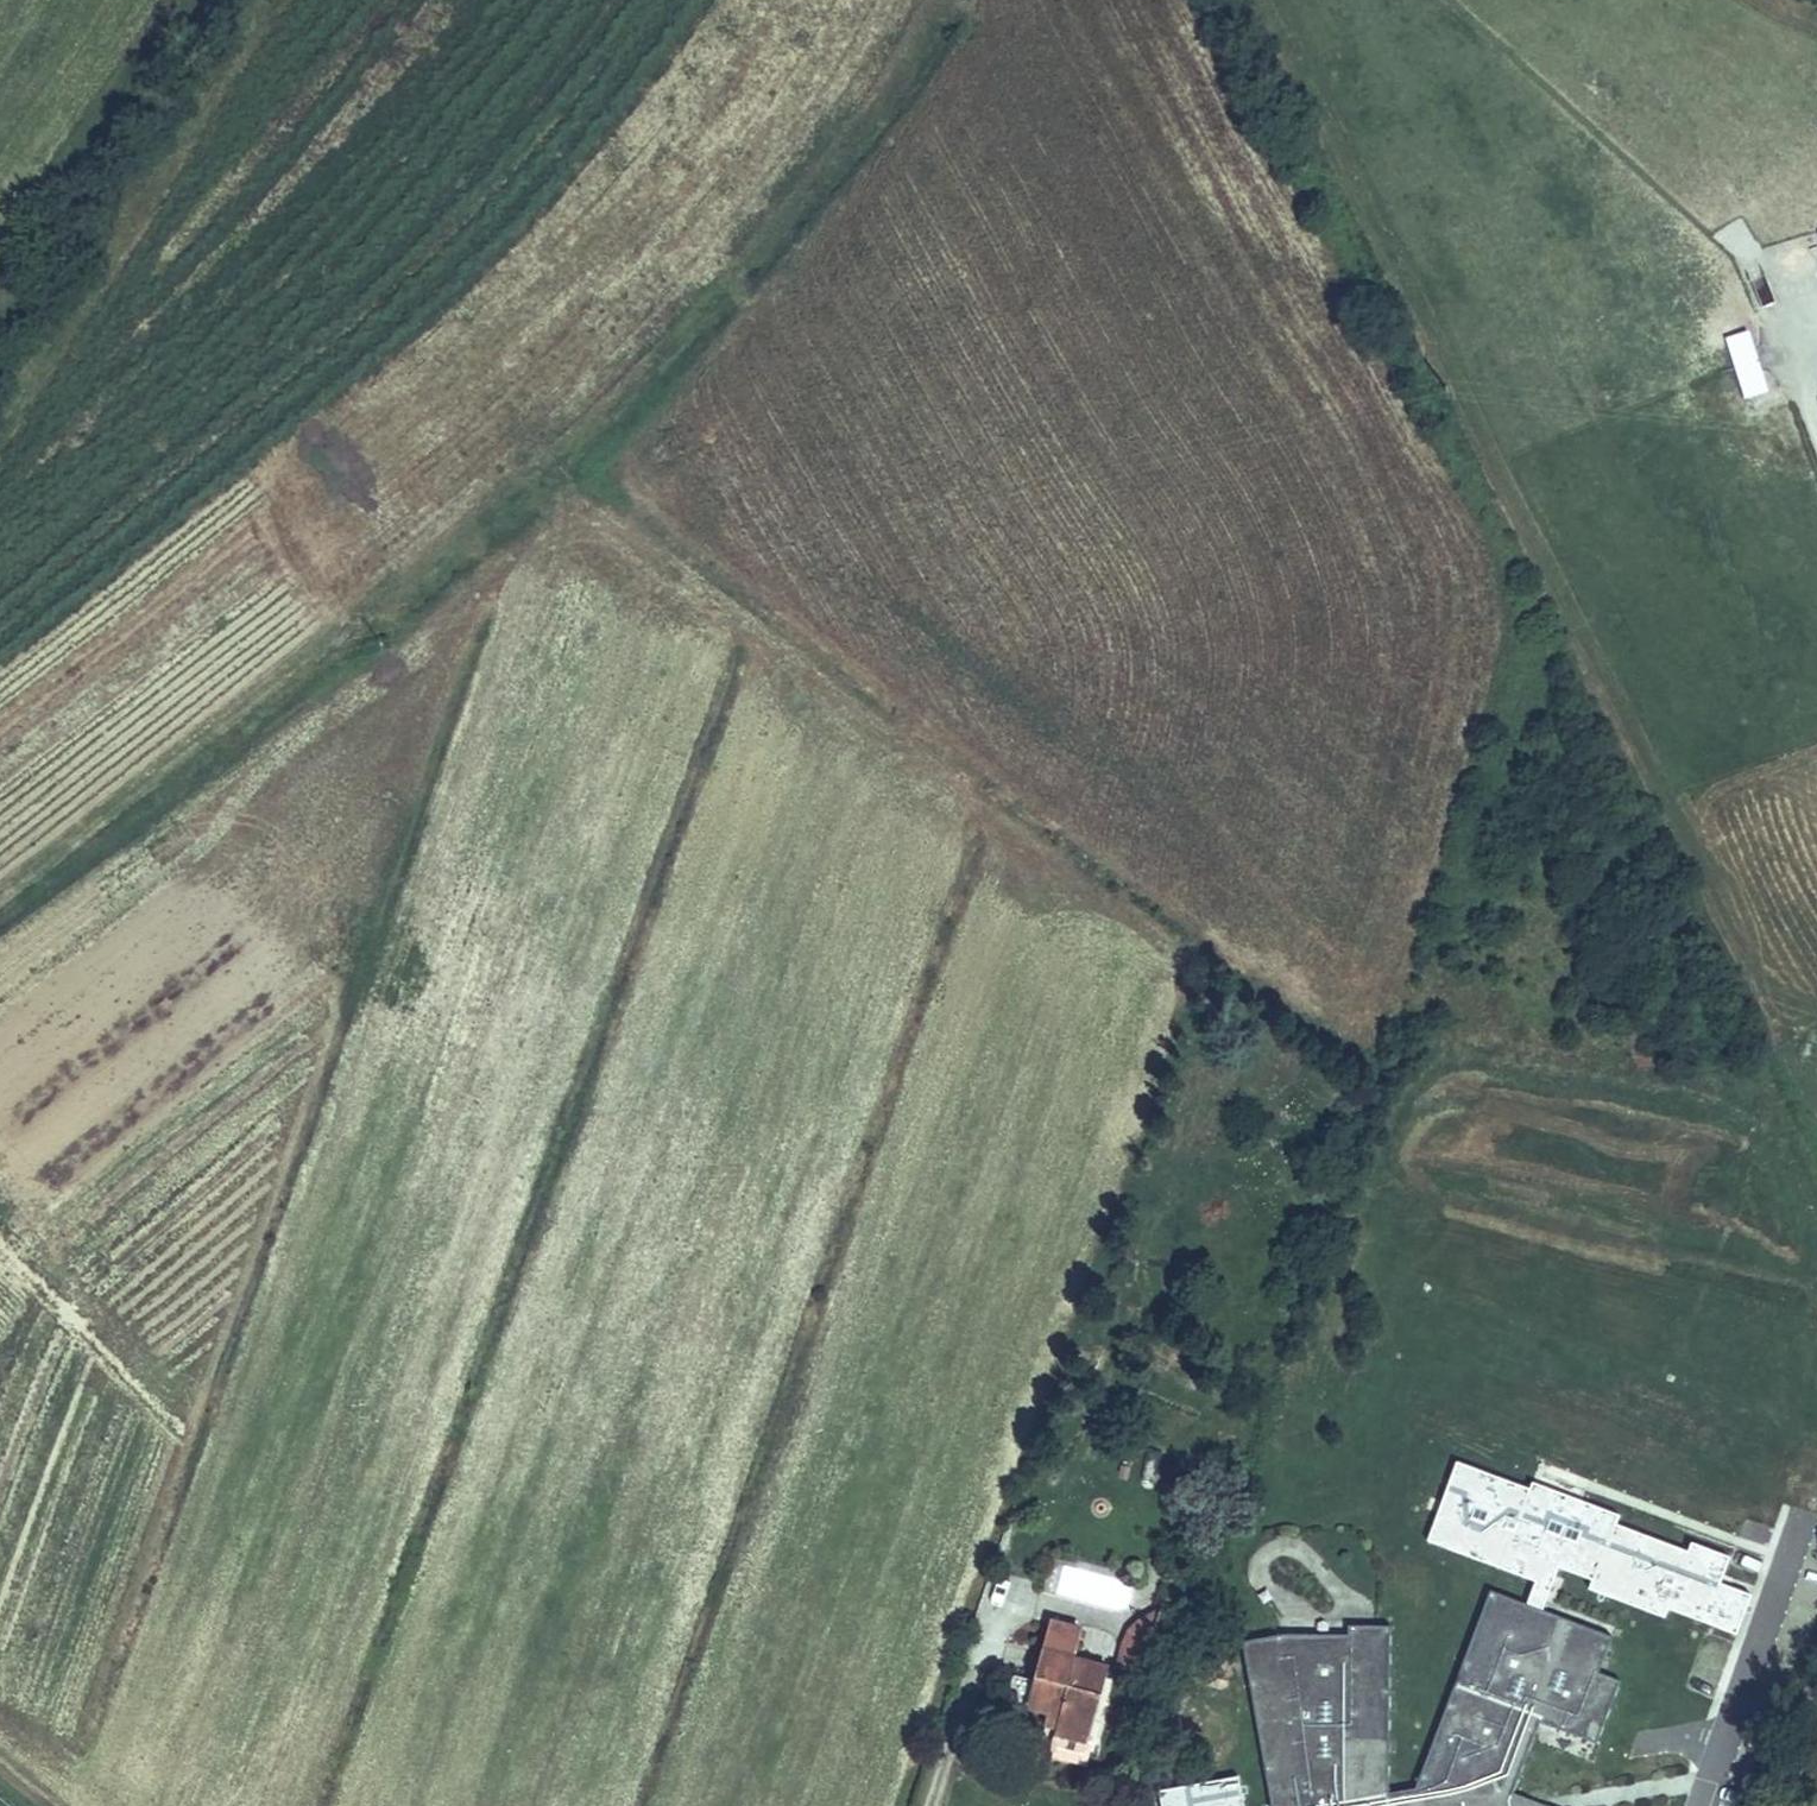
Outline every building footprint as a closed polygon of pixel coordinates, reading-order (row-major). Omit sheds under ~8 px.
[(1508,1796),(1535,1728),(1589,1749),(1614,1687),(1589,1677),(1608,1630),(1501,1588),(1422,1788),(1395,1792),(1396,1635),(1352,1635),(1351,1639),(1289,1639),(1247,1647),(1277,1805),(1534,1805),(1508,1796)] [(1154,1618),(1122,1616),(1118,1664),(1151,1667),(1154,1618)] [(1114,1694),(1049,1674),(1033,1724),(1053,1730),(1068,1735),(1064,1750),(1057,1772),(1092,1783),(1100,1761),(1095,1759),(1114,1694)] [(1048,1745),(1064,1750),(1068,1735),(1053,1730),(1048,1745)] [(1157,1786),(1161,1805),(1243,1805),(1236,1771),(1157,1786)]
